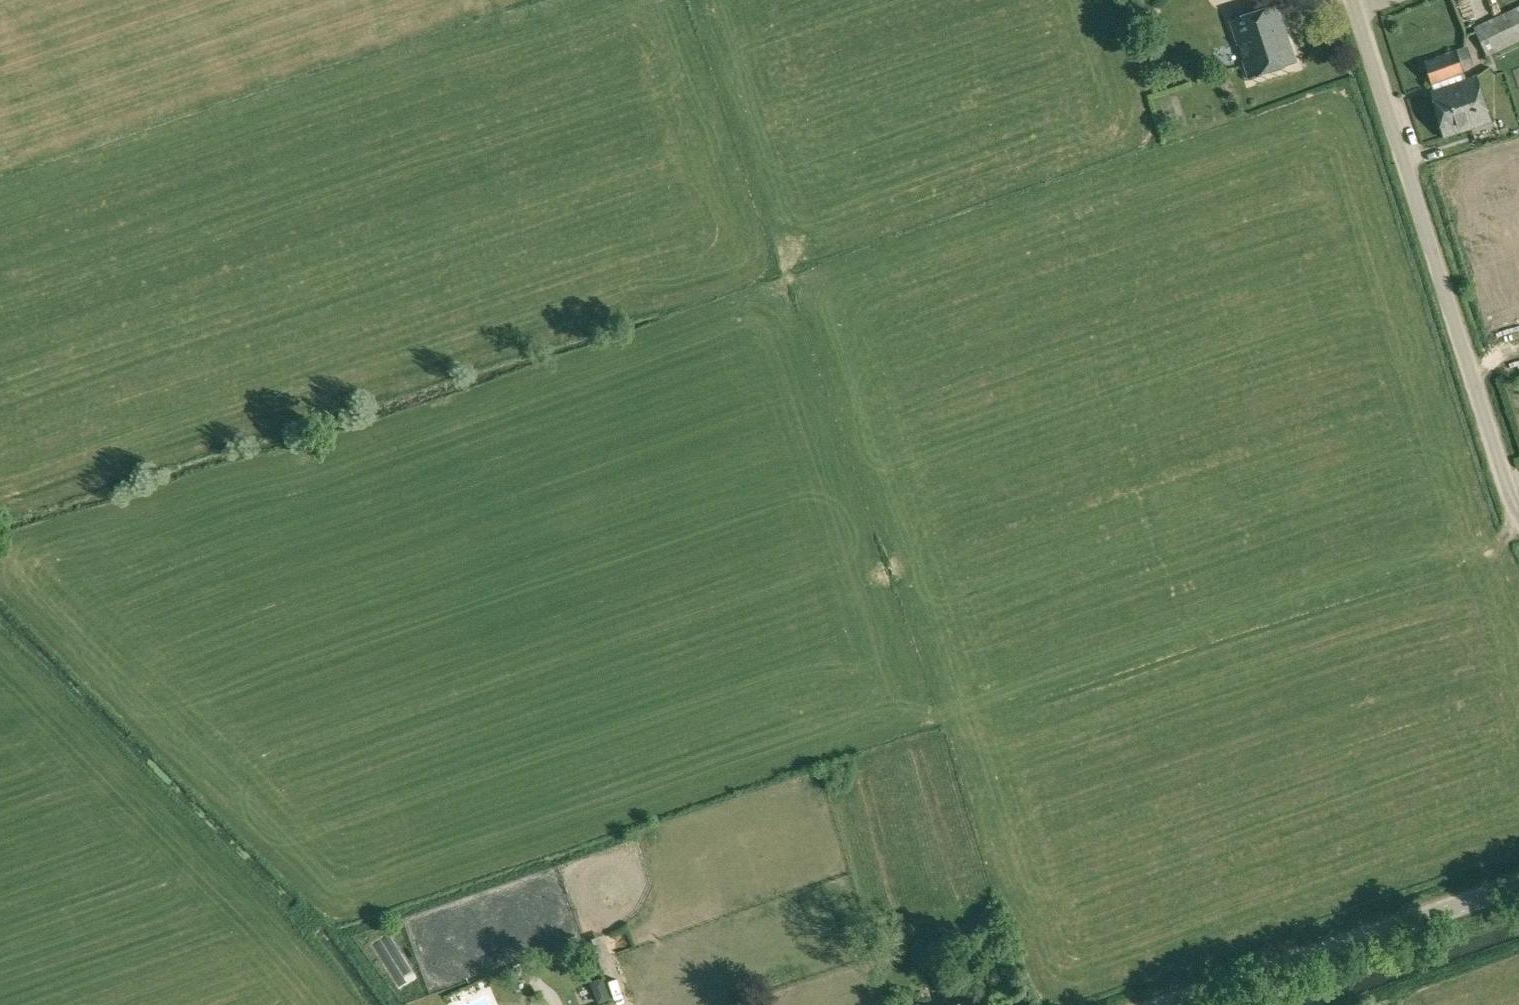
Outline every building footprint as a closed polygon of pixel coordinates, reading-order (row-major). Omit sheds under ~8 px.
[(1231,20),(1250,77),(1297,62),(1278,5),(1231,20)] [(1487,56),(1518,41),(1518,6),(1475,26),(1487,56)] [(1461,65),(1456,50),(1426,61),(1434,84),(1464,73),(1461,65)] [(1457,84),(1471,128),(1494,121),(1480,77),(1457,84)] [(1471,128),(1457,84),(1431,92),(1445,137),(1471,128)] [(624,959),(609,963),(618,995),(633,991),(624,959)] [(536,996),(514,1004),(540,1004),(536,996)]
